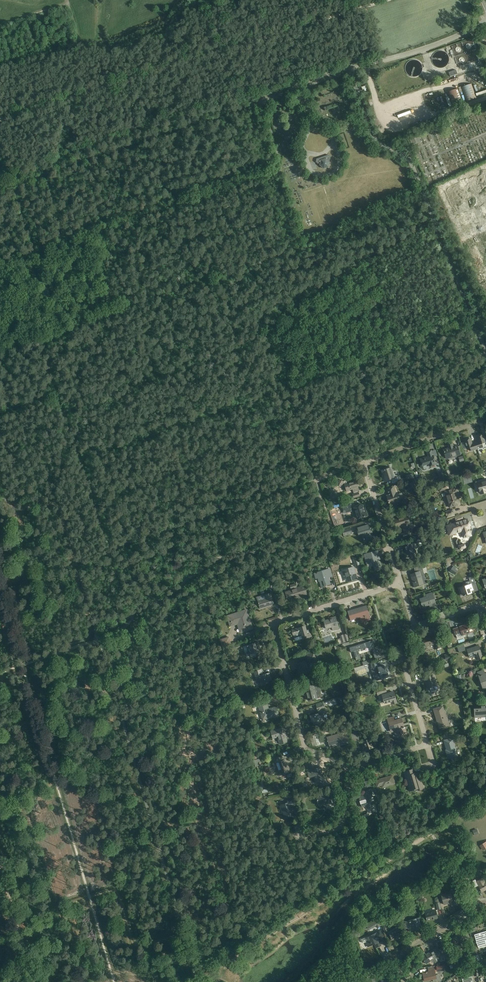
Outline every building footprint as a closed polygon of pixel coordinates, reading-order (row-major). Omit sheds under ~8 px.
[(461,87),(467,102),(477,98),(472,84),(461,87)] [(448,92),(449,97),(452,106),(463,102),(458,89),(448,92)] [(329,155),(326,156),(317,159),(316,162),(318,164),(321,163),(320,165),(324,169),(329,167),(330,162),(328,160),(330,160),(331,157),(329,155)] [(458,210),(449,214),(455,228),(464,224),(458,210)] [(475,443),(477,449),(483,447),(482,444),(485,443),(483,435),(477,436),(478,442),(475,443)] [(471,451),(477,449),(475,443),(472,444),(471,438),(464,440),(467,449),(470,448),(471,451)] [(460,455),(459,450),(457,445),(454,446),(453,444),(450,445),(451,447),(444,450),(446,459),(452,457),(452,459),(457,457),(456,456),(460,455)] [(420,459),(422,464),(422,466),(430,464),(431,467),(436,465),(435,462),(435,460),(433,455),(431,451),(427,452),(429,457),(420,459)] [(392,483),(400,481),(399,477),(395,478),(391,468),(382,471),(384,477),(383,478),(385,482),(391,480),(392,483)] [(337,482),(338,485),(340,487),(343,486),(342,486),(343,484),(344,484),(346,489),(347,491),(353,489),(354,494),(353,494),(354,498),(360,496),(359,492),(358,492),(358,491),(359,491),(356,480),(348,483),(347,482),(345,481),(342,481),(342,480),(337,482)] [(397,503),(400,502),(406,500),(404,496),(403,496),(402,493),(398,494),(397,493),(396,493),(394,488),(387,490),(389,497),(388,498),(390,504),(396,502),(397,503)] [(455,488),(450,490),(444,492),(449,508),(460,504),(457,495),(459,494),(457,488),(455,488)] [(350,502),(342,504),(344,510),(343,510),(344,513),(352,511),(351,508),(350,502)] [(357,518),(362,517),(367,516),(366,510),(364,511),(362,504),(354,507),(357,518)] [(408,516),(399,518),(394,520),(397,527),(402,526),(404,533),(402,534),(403,538),(411,536),(408,524),(410,523),(408,516)] [(464,538),(466,537),(471,535),(469,529),(470,528),(467,519),(447,526),(450,535),(462,531),(464,538)] [(358,534),(362,533),(363,533),(364,537),(366,536),(368,541),(373,539),(371,534),(373,534),(371,529),(370,530),(369,525),(360,527),(357,528),(358,534)] [(338,536),(344,534),(344,536),(352,533),(350,528),(343,530),(342,529),(336,531),(338,536)] [(424,535),(415,537),(417,544),(426,541),(424,535)] [(407,561),(412,560),(417,558),(415,549),(413,550),(411,543),(404,545),(405,549),(406,549),(407,552),(404,553),(407,561)] [(378,551),(364,555),(367,563),(375,561),(376,565),(374,565),(375,570),(382,568),(379,559),(380,559),(378,551)] [(415,587),(420,586),(427,583),(421,564),(414,567),(415,572),(411,574),(415,587)] [(343,570),(344,574),(345,573),(348,582),(356,579),(354,572),(355,572),(354,567),(343,570)] [(332,576),(330,569),(315,574),(316,578),(318,578),(321,588),(326,586),(325,585),(330,584),(328,577),(332,576)] [(467,586),(461,588),(462,591),(463,595),(471,593),(471,590),(473,590),(472,586),(476,584),(475,580),(474,576),(469,578),(470,581),(466,582),(467,586)] [(307,594),(306,590),(304,585),(297,588),(296,583),(290,585),(291,590),(285,591),(287,597),(294,595),(295,598),(307,594)] [(270,593),(257,597),(259,604),(261,609),(274,605),(273,600),(270,593)] [(436,605),(435,600),(432,593),(426,595),(427,597),(420,599),(423,607),(432,604),(432,606),(436,605)] [(362,623),(366,621),(370,620),(366,606),(348,611),(350,616),(351,620),(360,617),(362,623)] [(246,611),(241,612),(228,616),(231,625),(238,623),(241,632),(252,628),(250,622),(248,623),(248,620),(246,611)] [(339,629),(339,626),(337,621),(336,617),(332,618),(332,619),(324,621),(326,628),(332,627),(333,631),(339,629)] [(460,627),(453,629),(455,634),(455,635),(456,634),(457,638),(463,636),(463,635),(468,634),(469,637),(475,635),(474,632),(471,623),(460,627)] [(303,639),(312,636),(311,630),(307,631),(305,626),(292,630),(295,638),(302,636),(303,639)] [(349,641),(349,640),(347,633),(343,634),(340,636),(340,638),(337,639),(339,644),(342,644),(342,643),(349,641)] [(440,641),(438,635),(430,637),(423,639),(425,643),(427,642),(428,646),(435,643),(437,648),(441,647),(445,645),(443,640),(441,641),(440,641)] [(229,637),(220,640),(222,646),(231,643),(229,637)] [(375,658),(376,658),(381,657),(379,650),(376,651),(373,641),(350,647),(351,652),(354,651),(357,660),(361,659),(358,650),(369,647),(370,649),(372,648),(375,658)] [(251,658),(255,656),(260,655),(258,647),(260,647),(258,642),(247,645),(248,650),(249,650),(251,658)] [(466,650),(464,644),(457,646),(459,652),(466,650)] [(477,655),(478,659),(483,658),(479,646),(468,649),(470,657),(477,655)] [(309,672),(312,671),(313,671),(313,670),(313,669),(313,668),(313,667),(312,667),(311,667),(308,668),(307,664),(317,661),(314,653),(305,655),(307,660),(298,663),(299,670),(298,670),(300,675),(309,672)] [(442,660),(443,662),(451,660),(449,653),(444,655),(445,657),(443,657),(444,659),(442,660)] [(387,673),(384,665),(379,667),(377,661),(372,662),(370,663),(372,668),(371,668),(372,671),(374,677),(375,681),(389,677),(388,672),(387,673)] [(364,675),(363,669),(361,669),(360,666),(355,667),(357,676),(364,675)] [(262,685),(264,684),(269,683),(268,681),(272,680),(270,673),(263,675),(261,670),(254,672),(257,681),(260,680),(262,685)] [(485,674),(483,670),(478,672),(483,688),(485,687),(485,674)] [(431,691),(436,690),(434,686),(437,685),(434,675),(425,678),(427,688),(430,687),(431,691)] [(314,685),(306,687),(307,692),(306,693),(308,700),(311,700),(312,700),(312,699),(316,698),(315,694),(321,693),(318,684),(314,685)] [(394,692),(389,693),(382,695),(384,703),(392,701),(392,703),(397,702),(396,700),(394,692)] [(263,720),(275,716),(280,715),(277,706),(269,709),(266,700),(257,702),(263,720)] [(325,722),(324,715),(325,715),(326,714),(327,713),(327,712),(326,708),(325,708),(324,703),(321,704),(316,705),(318,711),(319,713),(310,715),(312,722),(313,722),(314,725),(325,722)] [(474,712),(475,717),(485,716),(485,706),(485,704),(481,704),(481,706),(474,707),(474,712)] [(439,728),(444,727),(450,725),(447,716),(446,717),(443,706),(434,709),(439,728)] [(393,717),(388,719),(391,729),(394,728),(397,736),(406,733),(402,718),(394,721),(393,717)] [(279,744),(283,743),(288,742),(286,737),(285,737),(283,731),(281,732),(281,728),(270,731),(272,738),(277,737),(279,744)] [(330,747),(346,742),(345,739),(350,738),(347,728),(342,730),(343,733),(332,736),(327,737),(328,740),(327,740),(328,741),(330,747)] [(354,745),(357,744),(360,743),(356,730),(353,731),(354,733),(351,734),(354,745)] [(361,741),(362,746),(364,751),(374,748),(371,738),(361,741)] [(453,757),(454,760),(458,759),(457,755),(452,738),(444,740),(447,750),(446,750),(448,758),(453,757)] [(278,758),(274,759),(275,762),(276,762),(279,770),(280,770),(281,775),(283,774),(288,772),(287,770),(289,769),(288,764),(286,764),(285,760),(284,760),(283,756),(278,758)] [(256,767),(260,766),(259,762),(262,762),(260,758),(253,760),(256,767)] [(305,763),(309,777),(315,775),(317,783),(320,783),(321,786),(330,784),(328,774),(323,775),(321,767),(313,769),(311,762),(305,763)] [(409,783),(412,791),(418,789),(418,790),(424,789),(422,782),(421,782),(418,775),(414,776),(412,769),(404,772),(406,777),(407,776),(409,783)] [(375,781),(377,786),(382,785),(383,787),(395,784),(392,775),(380,779),(375,781)] [(362,807),(367,806),(371,804),(370,801),(374,800),(372,794),(377,793),(375,788),(366,791),(367,795),(359,797),(362,807)] [(316,796),(317,799),(319,804),(326,802),(327,804),(331,803),(328,792),(316,796)] [(284,813),(284,814),(285,818),(293,816),(291,807),(297,806),(295,799),(287,801),(288,803),(283,804),(285,813),(284,813)] [(485,881),(483,878),(476,882),(482,892),(485,890),(485,880),(485,881)] [(442,894),(443,900),(444,904),(454,902),(454,905),(459,904),(455,891),(442,894)] [(438,918),(437,913),(436,910),(425,913),(427,921),(438,918)] [(370,924),(367,926),(369,930),(376,926),(377,928),(382,925),(380,918),(378,920),(370,924)] [(404,921),(405,924),(406,929),(409,928),(410,931),(422,928),(419,918),(404,921)] [(389,934),(390,936),(393,940),(403,934),(398,927),(389,934)] [(364,938),(361,939),(363,943),(366,942),(368,947),(375,944),(376,947),(380,946),(379,943),(377,938),(378,938),(384,936),(382,930),(376,933),(373,934),(372,933),(370,934),(370,936),(367,937),(364,938)] [(449,941),(452,945),(453,947),(464,940),(466,942),(469,940),(467,938),(470,936),(466,931),(461,934),(460,933),(457,935),(449,941)] [(474,934),(478,946),(485,943),(485,931),(474,934)] [(447,952),(446,951),(443,946),(439,949),(438,947),(426,955),(422,958),(426,964),(442,954),(442,955),(447,952)] [(475,955),(479,967),(485,965),(485,964),(484,959),(480,960),(478,954),(475,955)] [(433,967),(428,968),(429,972),(423,973),(425,981),(433,979),(433,981),(434,981),(440,981),(441,979),(440,975),(438,974),(435,975),(435,972),(437,972),(445,971),(444,965),(436,966),(436,967),(433,967)]
